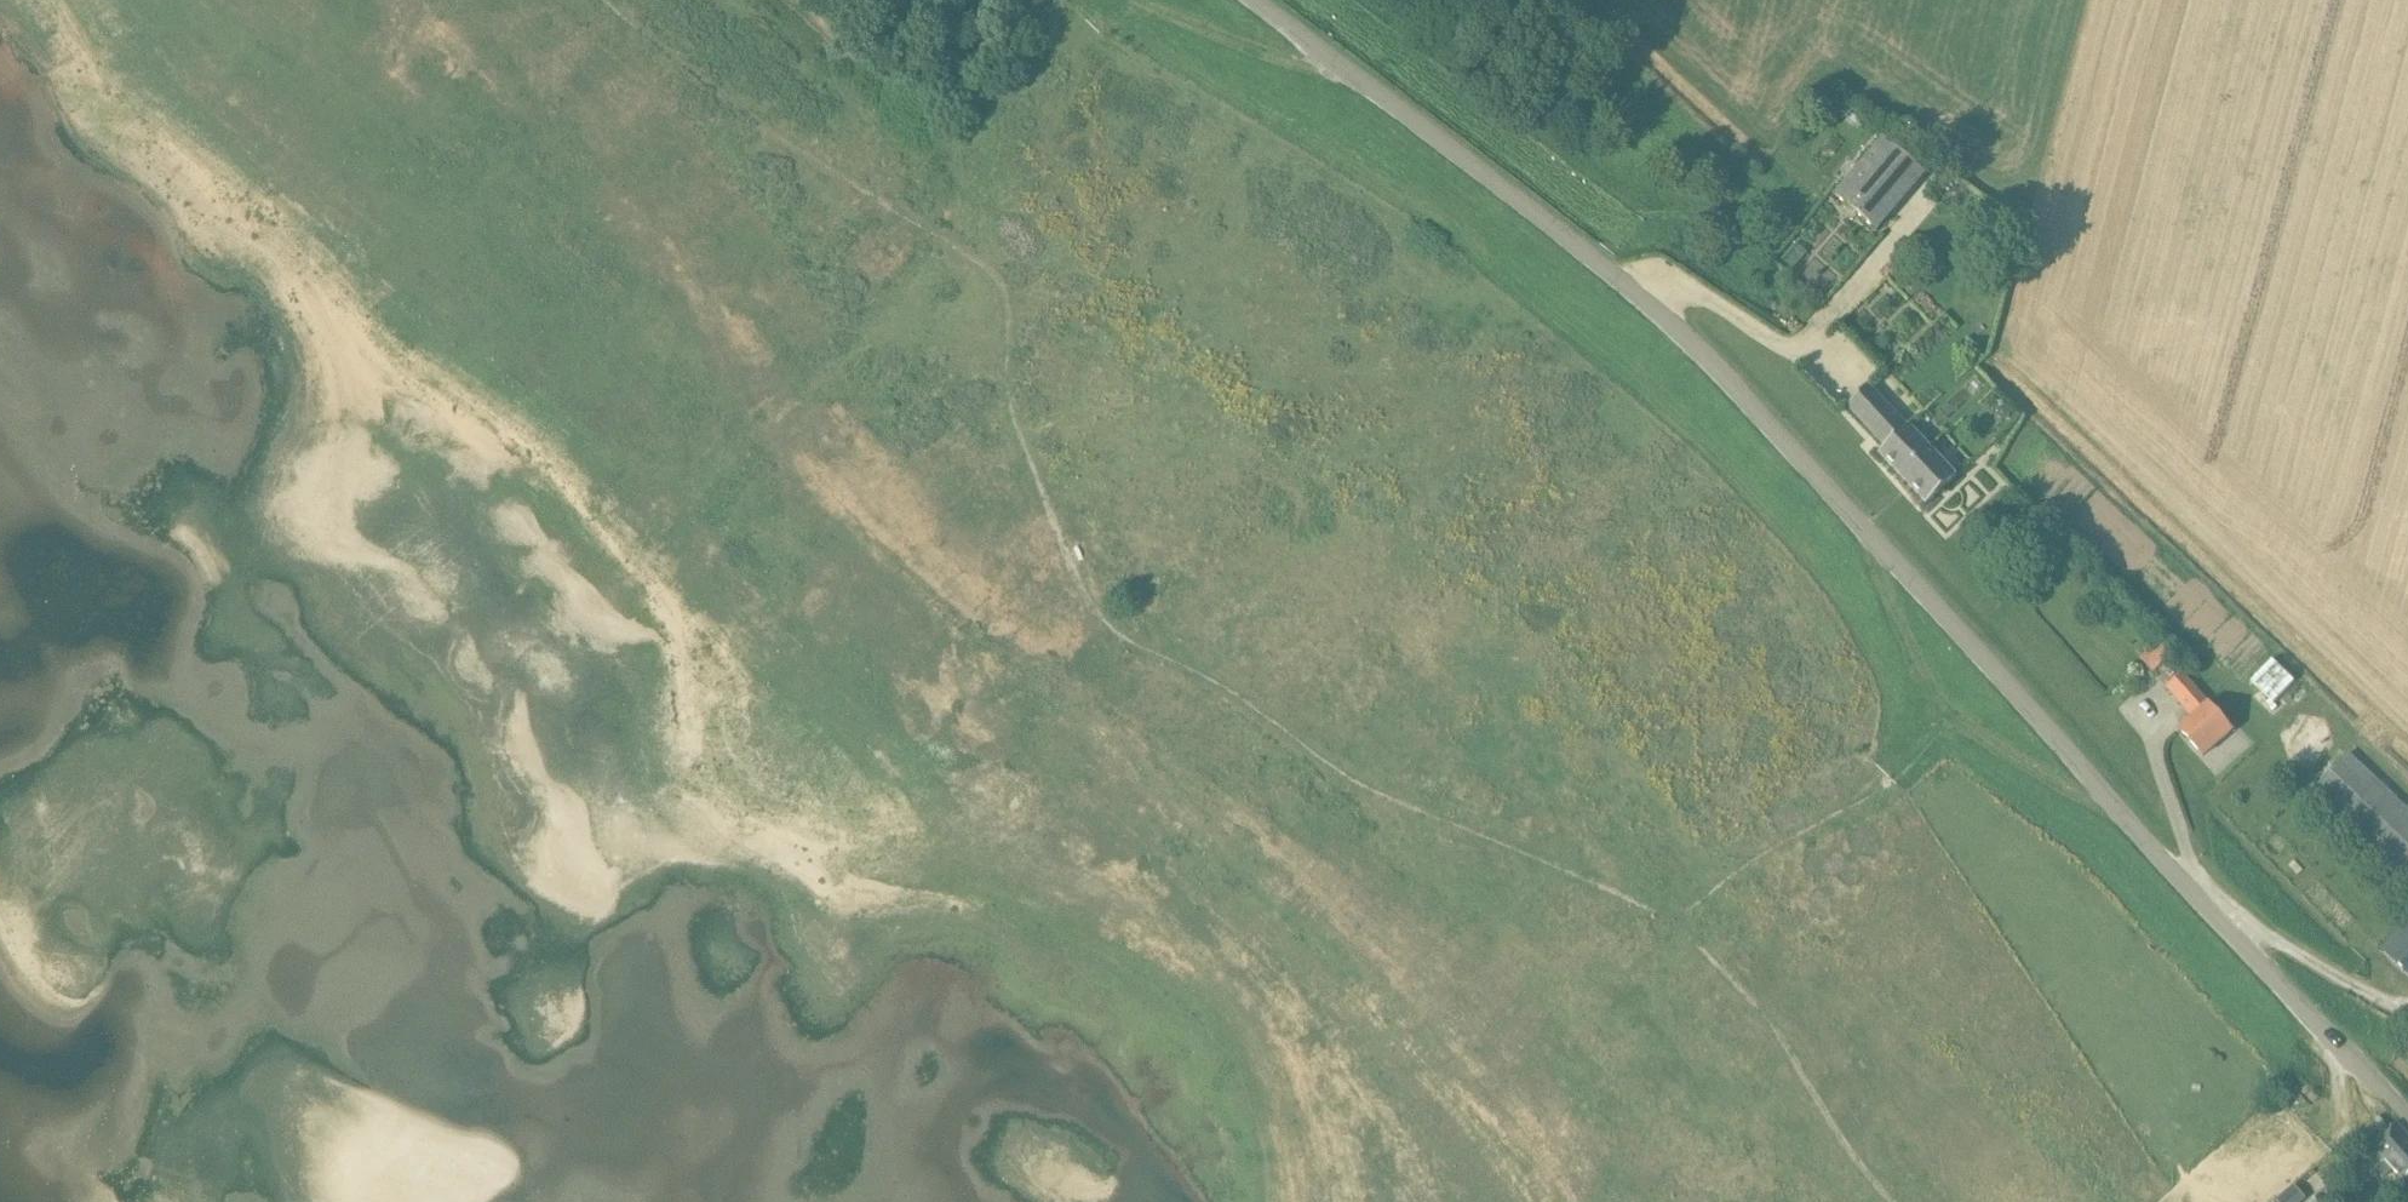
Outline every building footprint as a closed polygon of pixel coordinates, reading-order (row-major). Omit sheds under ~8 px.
[(1927,174),(1885,137),(1835,194),(1878,231),(1927,174)] [(1957,477),(1871,386),(1850,406),(1888,446),(1881,453),(1928,504),(1957,477)] [(2173,656),(2160,641),(2140,659),(2154,674),(2173,656)] [(2209,703),(2208,704),(2199,695),(2201,693),(2186,676),(2170,689),(2194,717),(2185,725),(2204,746),(2228,725),(2209,703)] [(2350,753),(2312,792),(2407,883),(2407,808),(2350,753)] [(2382,948),(2407,972),(2407,920),(2382,948)] [(2397,1123),(2372,1146),(2407,1186),(2407,1135),(2397,1123)] [(2305,1197),(2295,1186),(2278,1201),(2300,1201),(2305,1197)]
